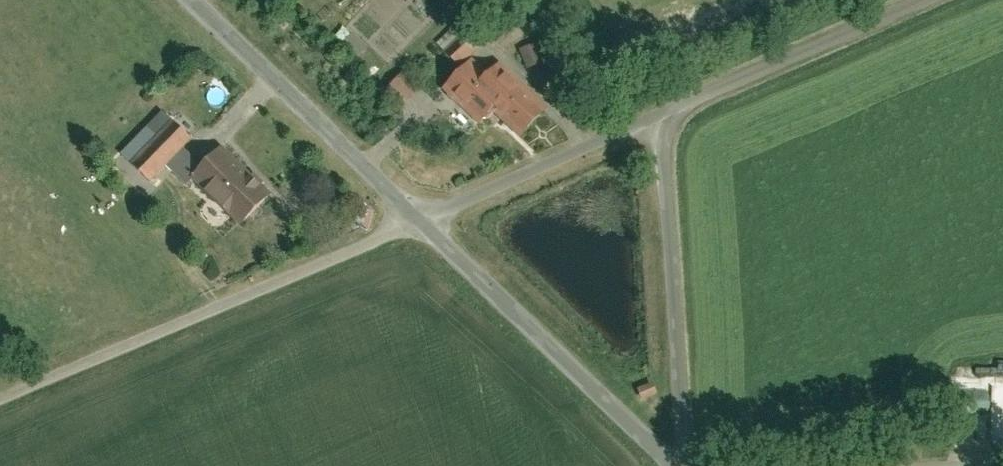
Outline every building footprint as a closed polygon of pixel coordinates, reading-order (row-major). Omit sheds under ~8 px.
[(485,38),(465,20),(443,43),(462,61),(485,38)] [(549,105),(503,61),(492,72),(475,56),(447,86),(485,122),(499,107),(524,131),(549,105)] [(404,72),(389,88),(405,103),(420,87),(404,72)] [(174,121),(131,162),(150,181),(183,149),(192,140),(174,121)] [(203,168),(183,149),(166,166),(186,186),(191,180),(203,168)] [(222,149),(191,180),(241,227),(271,197),(222,149)]
